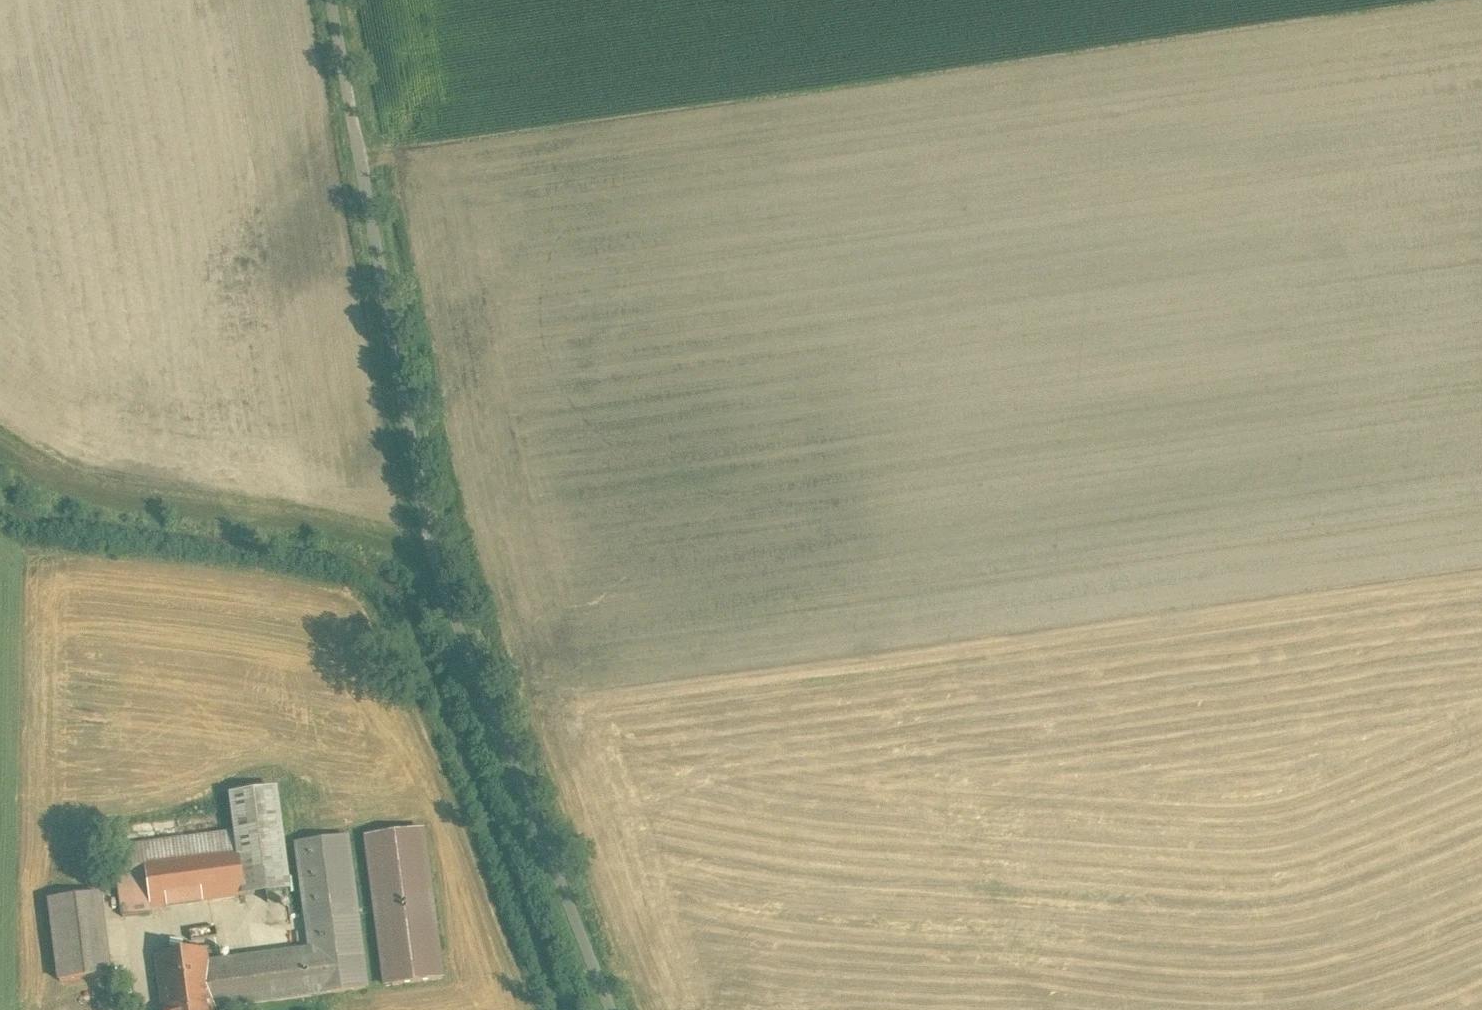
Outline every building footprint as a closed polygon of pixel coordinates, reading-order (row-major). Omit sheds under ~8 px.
[(231,795),(236,832),(244,895),(288,889),(282,838),(276,789),(231,795)] [(422,830),(366,837),(386,986),(441,979),(422,830)] [(236,832),(142,844),(151,907),(244,895),(236,832)] [(213,1002),(213,1008),(366,988),(346,837),(297,844),(310,950),(207,963),(206,950),(157,957),(163,1009),(213,1002)] [(114,848),(122,917),(152,913),(151,907),(142,844),(114,848)] [(109,975),(100,895),(49,901),(60,982),(109,975)]
